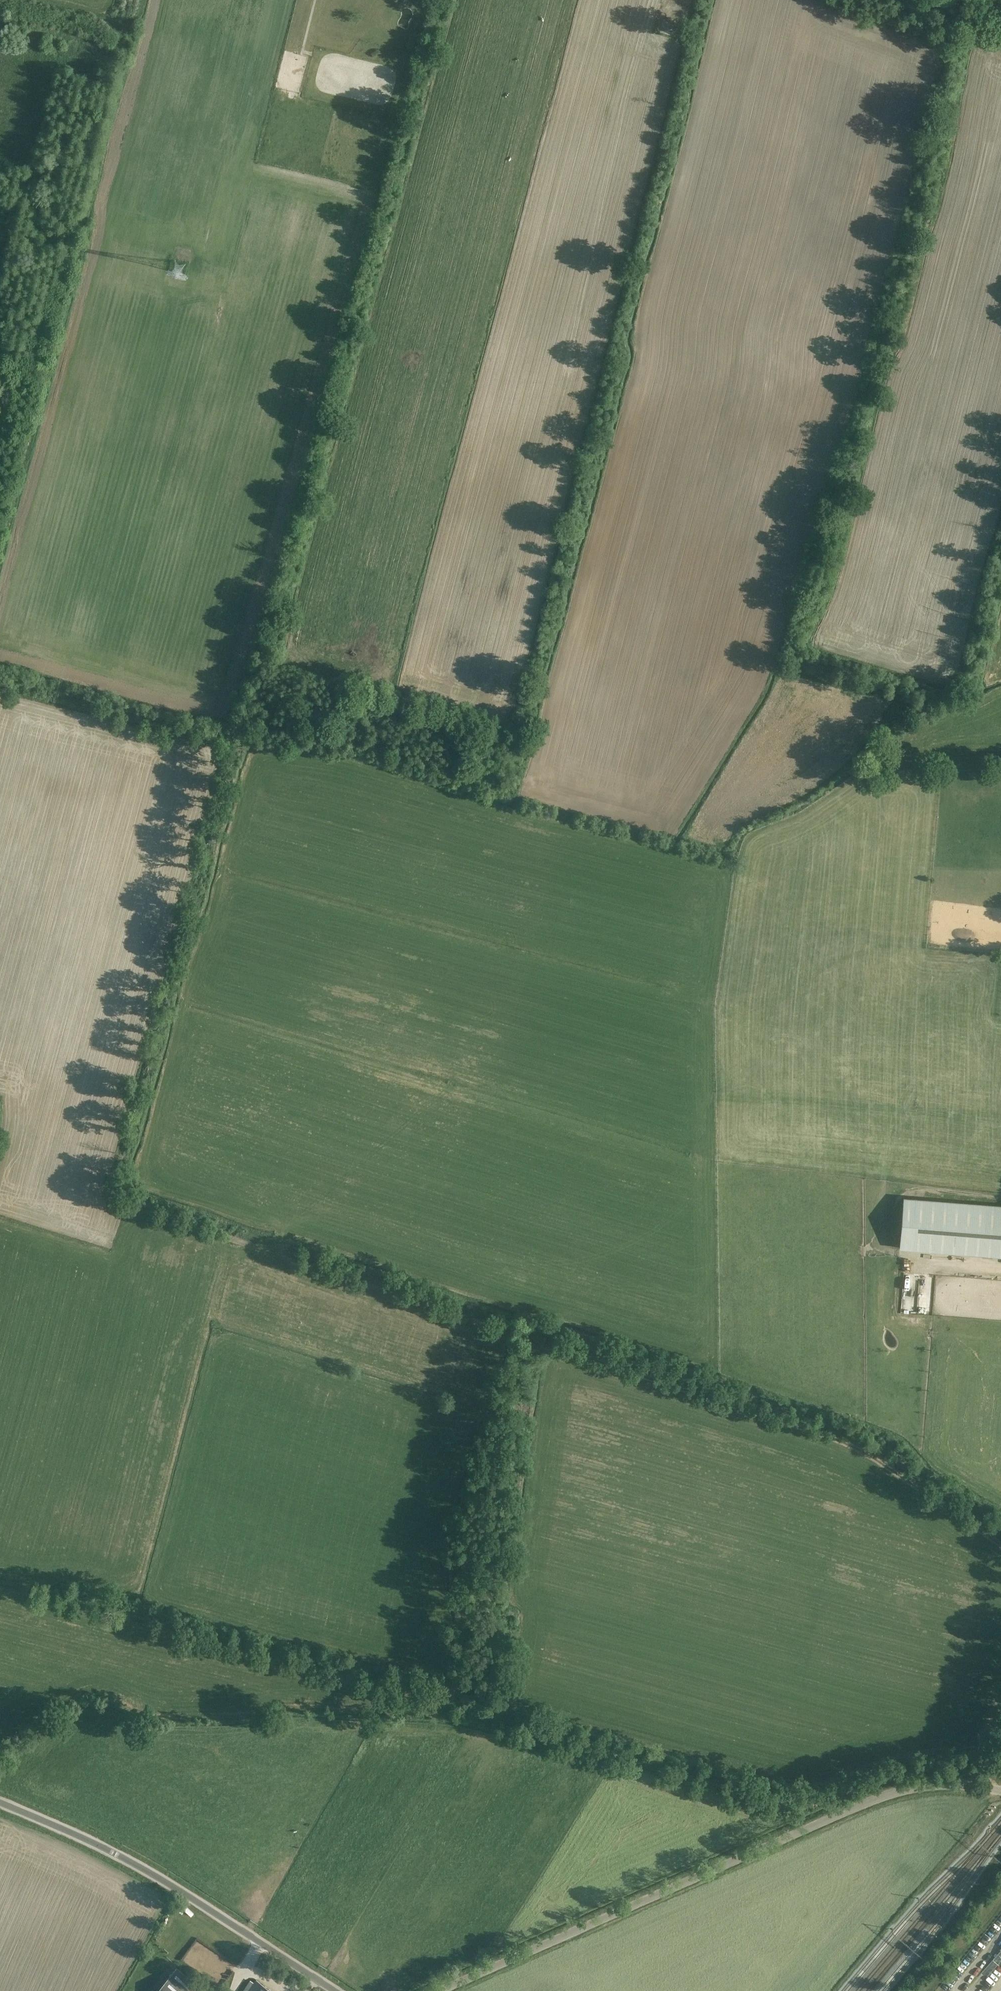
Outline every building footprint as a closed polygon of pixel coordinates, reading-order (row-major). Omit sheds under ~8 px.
[(915,1194),(911,1244),(1000,1251),(1000,1201),(915,1194)] [(159,1926),(157,1930),(165,1935),(167,1931),(159,1926)] [(176,1967),(156,1990),(203,1990),(176,1967)] [(249,1990),(273,1990),(256,1980),(249,1990)]
